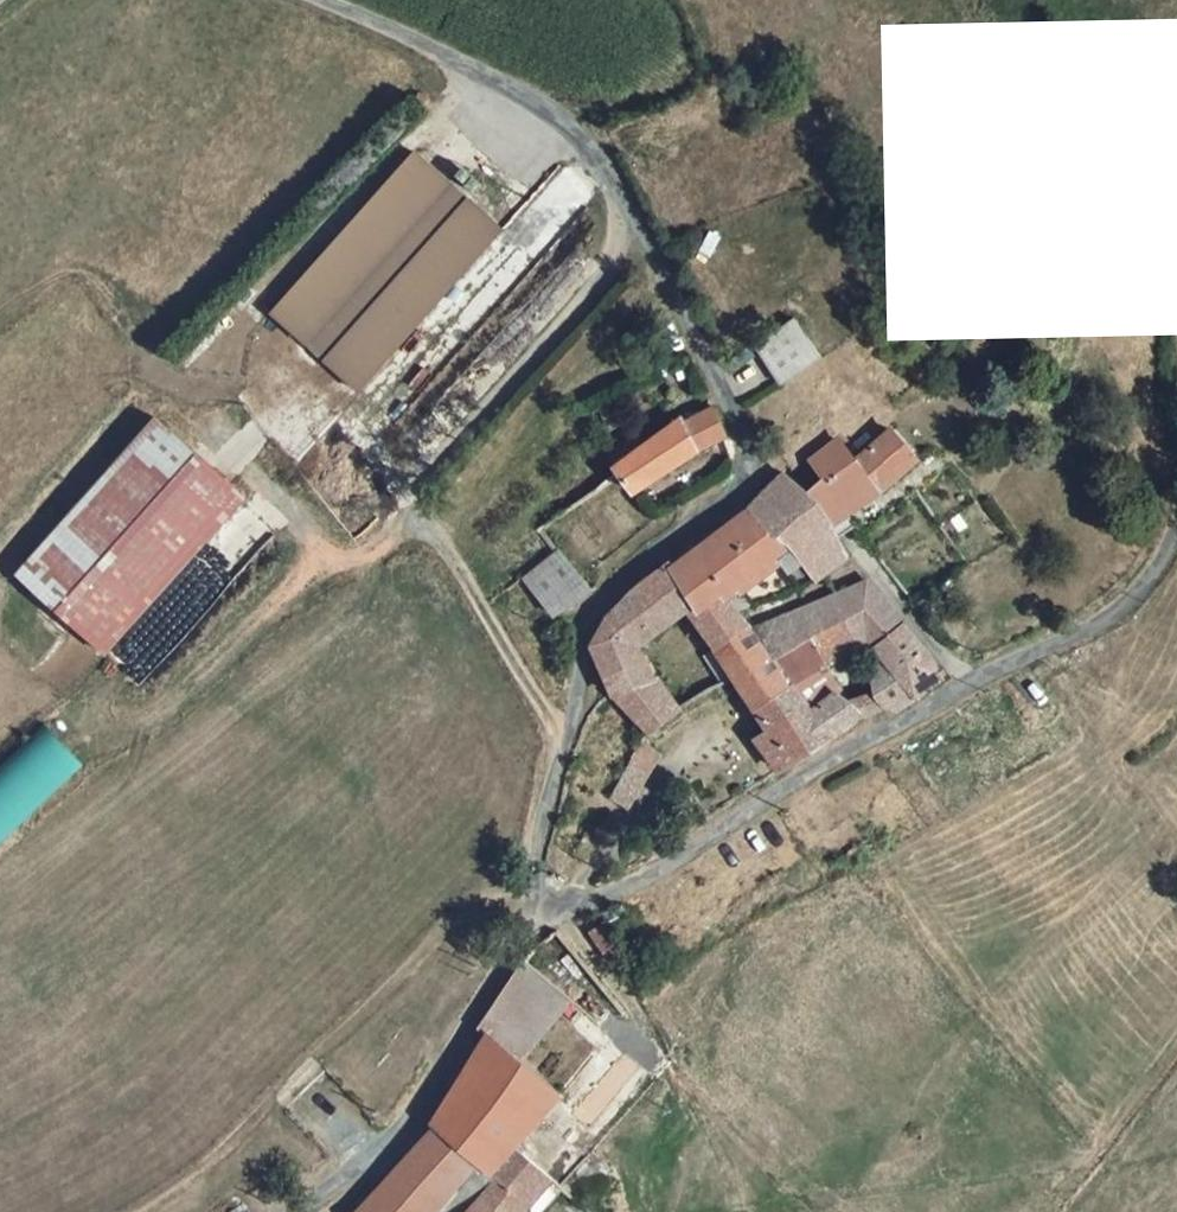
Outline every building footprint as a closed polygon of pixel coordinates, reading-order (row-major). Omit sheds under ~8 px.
[(299,263),(378,353),(478,242),(391,166),(385,167),(299,263)] [(564,168),(469,270),(501,299),(596,197),(564,168)] [(249,318),(339,396),(378,353),(299,263),(249,318)] [(775,385),(820,361),(799,324),(754,348),(775,385)] [(676,431),(673,428),(632,457),(624,447),(604,461),(609,476),(625,497),(716,431),(707,410),(676,431)] [(91,663),(227,505),(136,427),(1,585),(91,663)] [(847,466),(834,447),(805,464),(817,485),(832,508),(859,486),(865,494),(863,497),(864,501),(867,502),(895,478),(910,466),(885,435),(847,466)] [(804,584),(840,560),(817,521),(801,496),(776,475),(740,512),(780,554),(804,584)] [(801,496),(817,521),(832,508),(817,485),(801,496)] [(748,577),(780,554),(740,512),(718,536),(722,541),(748,577)] [(695,610),(717,597),(744,580),(748,577),(722,541),(713,548),(706,538),(678,554),(666,561),(693,604),(695,610)] [(580,593),(544,549),(510,574),(546,617),(580,593)] [(780,554),(748,577),(744,580),(756,600),(760,600),(783,593),(804,584),(780,554)] [(636,656),(634,650),(693,604),(666,561),(640,579),(616,601),(597,621),(584,648),(601,672),(636,656)] [(718,645),(732,674),(747,705),(778,686),(811,665),(815,670),(857,643),(864,651),(893,629),(857,585),(802,611),(744,634),(718,645)] [(695,610),(690,613),(718,645),(744,634),(717,597),(695,610)] [(864,651),(876,667),(905,703),(937,682),(893,629),(864,651)] [(718,645),(705,650),(721,681),(732,674),(718,645)] [(889,714),(905,703),(876,667),(860,677),(865,706),(889,714)] [(679,712),(678,709),(658,674),(614,691),(645,736),(679,712)] [(852,712),(823,701),(793,715),(778,686),(747,705),(766,745),(746,757),(760,778),(846,728),(852,712)] [(0,760),(0,841),(69,774),(29,732),(0,760)] [(629,810),(660,753),(639,741),(608,799),(629,810)] [(478,1038),(480,1035),(518,1062),(565,1000),(517,965),(471,1034),(478,1038)] [(559,1090),(518,1062),(480,1035),(478,1038),(423,1124),(429,1129),(426,1131),(349,1211),(420,1211),(423,1208),(428,1211),(514,1211),(543,1180),(510,1147),(526,1128),(541,1141),(556,1121),(542,1109),(559,1090)]
